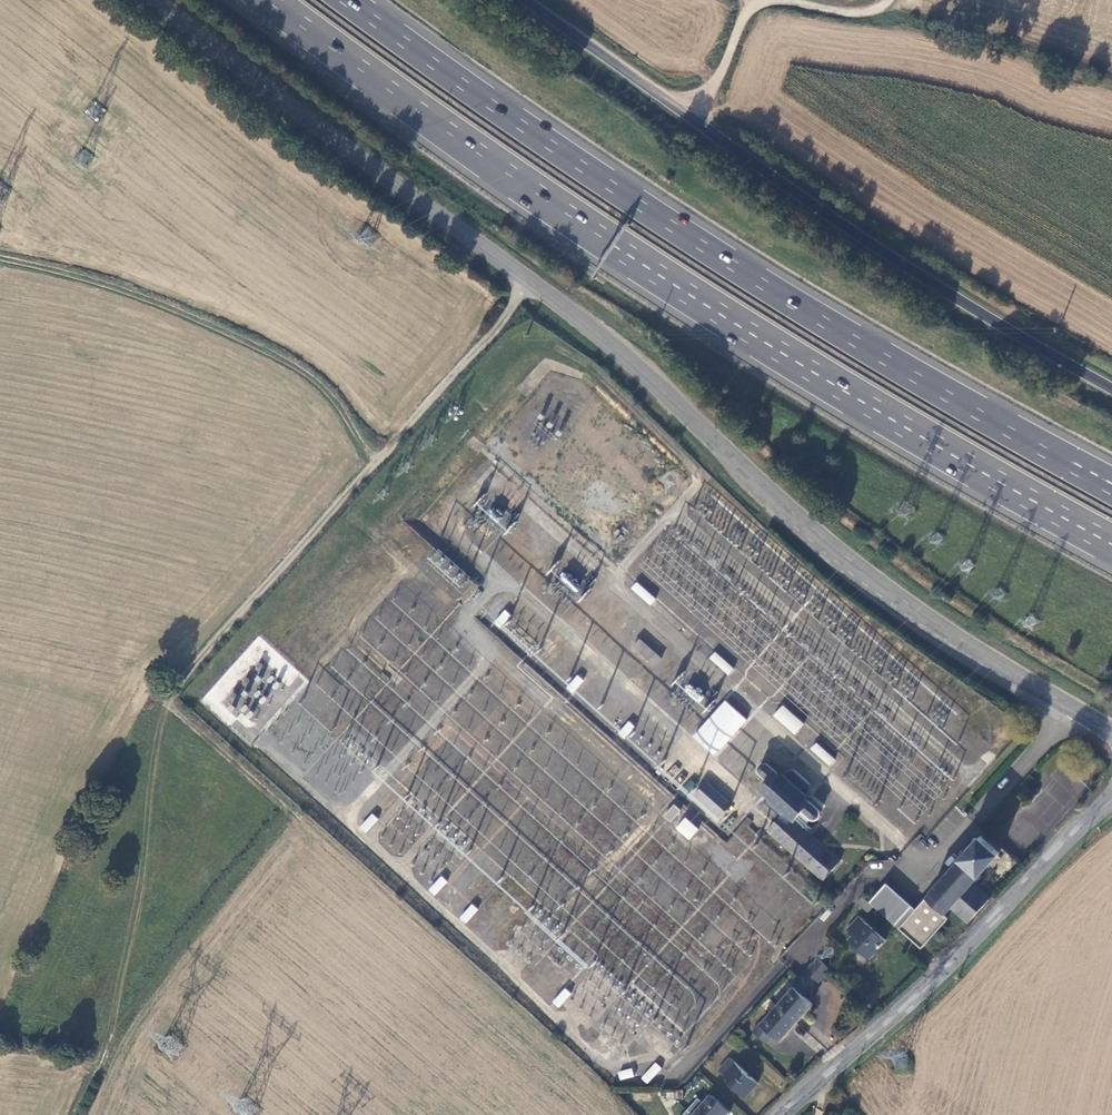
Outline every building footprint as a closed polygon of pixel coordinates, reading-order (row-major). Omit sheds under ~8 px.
[(439,573),(433,579),(461,605),(479,585),(437,548),(426,560),(439,573)] [(560,578),(574,590),(579,584),(565,572),(560,578)] [(656,597),(637,581),(632,587),(650,603),(656,597)] [(511,615),(505,609),(494,621),(500,626),(511,615)] [(659,657),(638,638),(631,645),(652,664),(659,657)] [(734,669),(715,651),(711,656),(730,674),(734,669)] [(584,680),(578,675),(566,688),(572,694),(584,680)] [(683,690),(702,706),(708,699),(690,682),(683,690)] [(747,721),(725,701),(693,736),(714,756),(747,721)] [(805,725),(783,705),(775,714),(797,733),(805,725)] [(634,726),(630,722),(620,732),(624,736),(634,726)] [(835,758),(818,742),(813,747),(830,763),(835,758)] [(819,845),(800,827),(809,817),(812,819),(816,819),(819,817),(820,813),(819,810),(806,797),(809,795),(811,792),(812,788),(811,784),(795,770),(792,768),(788,768),(785,770),(780,774),(764,761),(761,761),(758,763),(757,766),(757,770),(759,772),(767,780),(759,791),(768,799),(763,806),(776,819),(766,830),(817,877),(820,881),(837,862),(819,845)] [(674,779),(681,769),(674,764),(667,774),(674,779)] [(733,804),(707,781),(694,795),(721,818),(733,804)] [(1031,800),(1020,790),(1014,797),(1026,807),(1031,800)] [(681,811),(675,805),(664,816),(671,822),(681,811)] [(379,818),(373,813),(361,827),(367,831),(379,818)] [(699,828),(686,817),(678,826),(690,838),(699,828)] [(759,831),(744,820),(733,834),(748,845),(759,831)] [(977,840),(973,844),(959,860),(911,914),(895,932),(918,951),(946,920),(943,917),(948,911),(965,928),(987,902),(970,886),(997,857),(977,840)] [(959,860),(973,844),(968,842),(955,857),(959,860)] [(447,881),(442,876),(430,889),(436,894),(447,881)] [(865,906),(895,932),(911,914),(881,888),(865,906)] [(868,910),(858,901),(853,907),(863,916),(868,910)] [(478,910),(473,904),(461,918),(467,923),(478,910)] [(880,944),(854,921),(843,934),(848,939),(844,943),(865,961),(880,944)] [(825,974),(813,962),(795,981),(808,994),(825,974)] [(571,994),(567,989),(554,1001),(560,1006),(571,994)] [(806,1010),(787,993),(755,1029),(774,1046),(806,1010)] [(739,1028),(734,1035),(740,1040),(745,1034),(739,1028)] [(740,1040),(734,1035),(727,1041),(740,1053),(746,1046),(740,1040)] [(753,1088),(725,1063),(715,1075),(724,1083),(722,1086),(741,1102),(753,1088)] [(649,1082),(661,1067),(656,1064),(644,1079),(649,1082)] [(631,1068),(617,1071),(619,1080),(633,1077),(631,1068)] [(677,1107),(677,1099),(663,1099),(663,1107),(677,1107)] [(705,1100),(693,1114),(722,1114),(705,1100)]
